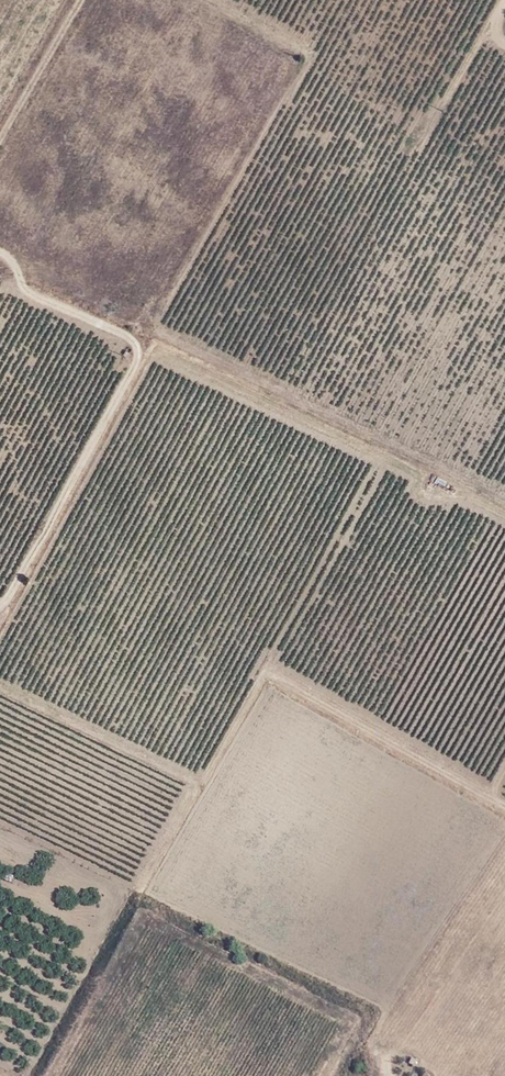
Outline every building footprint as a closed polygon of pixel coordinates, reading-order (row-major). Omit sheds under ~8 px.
[(455,490),(448,486),(444,492),(451,497),(455,490)] [(407,1063),(414,1066),(416,1060),(409,1057),(407,1063)]
